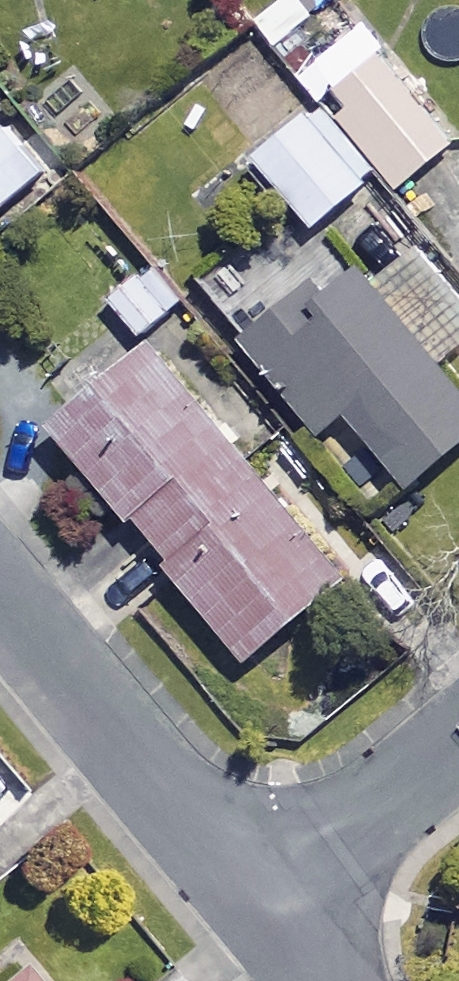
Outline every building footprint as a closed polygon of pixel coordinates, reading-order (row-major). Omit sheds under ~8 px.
[(323,16),(310,0),(291,0),(262,22),(328,105),(386,180),(398,195),(458,147),(458,142),(348,0),(344,0),(323,16)] [(386,180),(328,105),(263,156),(321,230),(386,180)] [(10,132),(0,140),(0,220),(49,183),(10,132)] [(276,243),(214,292),(327,437),(356,414),(417,492),(458,459),(458,376),(449,363),(458,355),(458,297),(428,257),(383,292),(371,277),(328,310),(276,243)] [(183,311),(156,272),(118,299),(145,338),(183,311)] [(358,581),(161,350),(65,432),(262,663),(358,581)] [(30,970),(16,980),(39,980),(30,970)]
